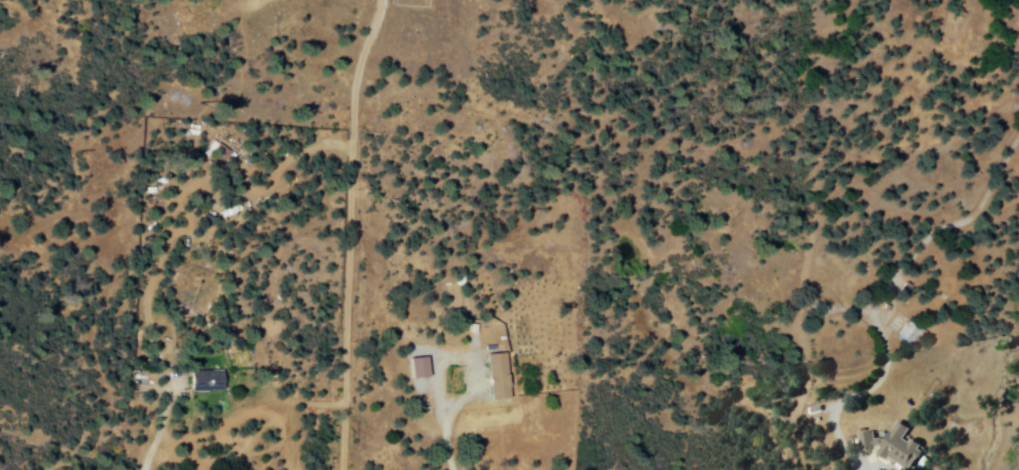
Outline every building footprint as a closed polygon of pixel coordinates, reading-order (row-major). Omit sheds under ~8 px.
[(913,333),(904,323),(889,337),(898,347),(913,333)] [(482,355),(484,400),(503,400),(501,354),(482,355)] [(404,359),(405,379),(422,378),(421,358),(404,359)] [(186,372),(186,393),(217,392),(217,371),(186,372)] [(915,452),(914,444),(908,441),(898,442),(905,428),(891,421),(880,443),(869,437),(869,432),(854,434),(856,450),(873,448),(874,457),(880,460),(884,459),(905,469),(906,469),(915,452)]
